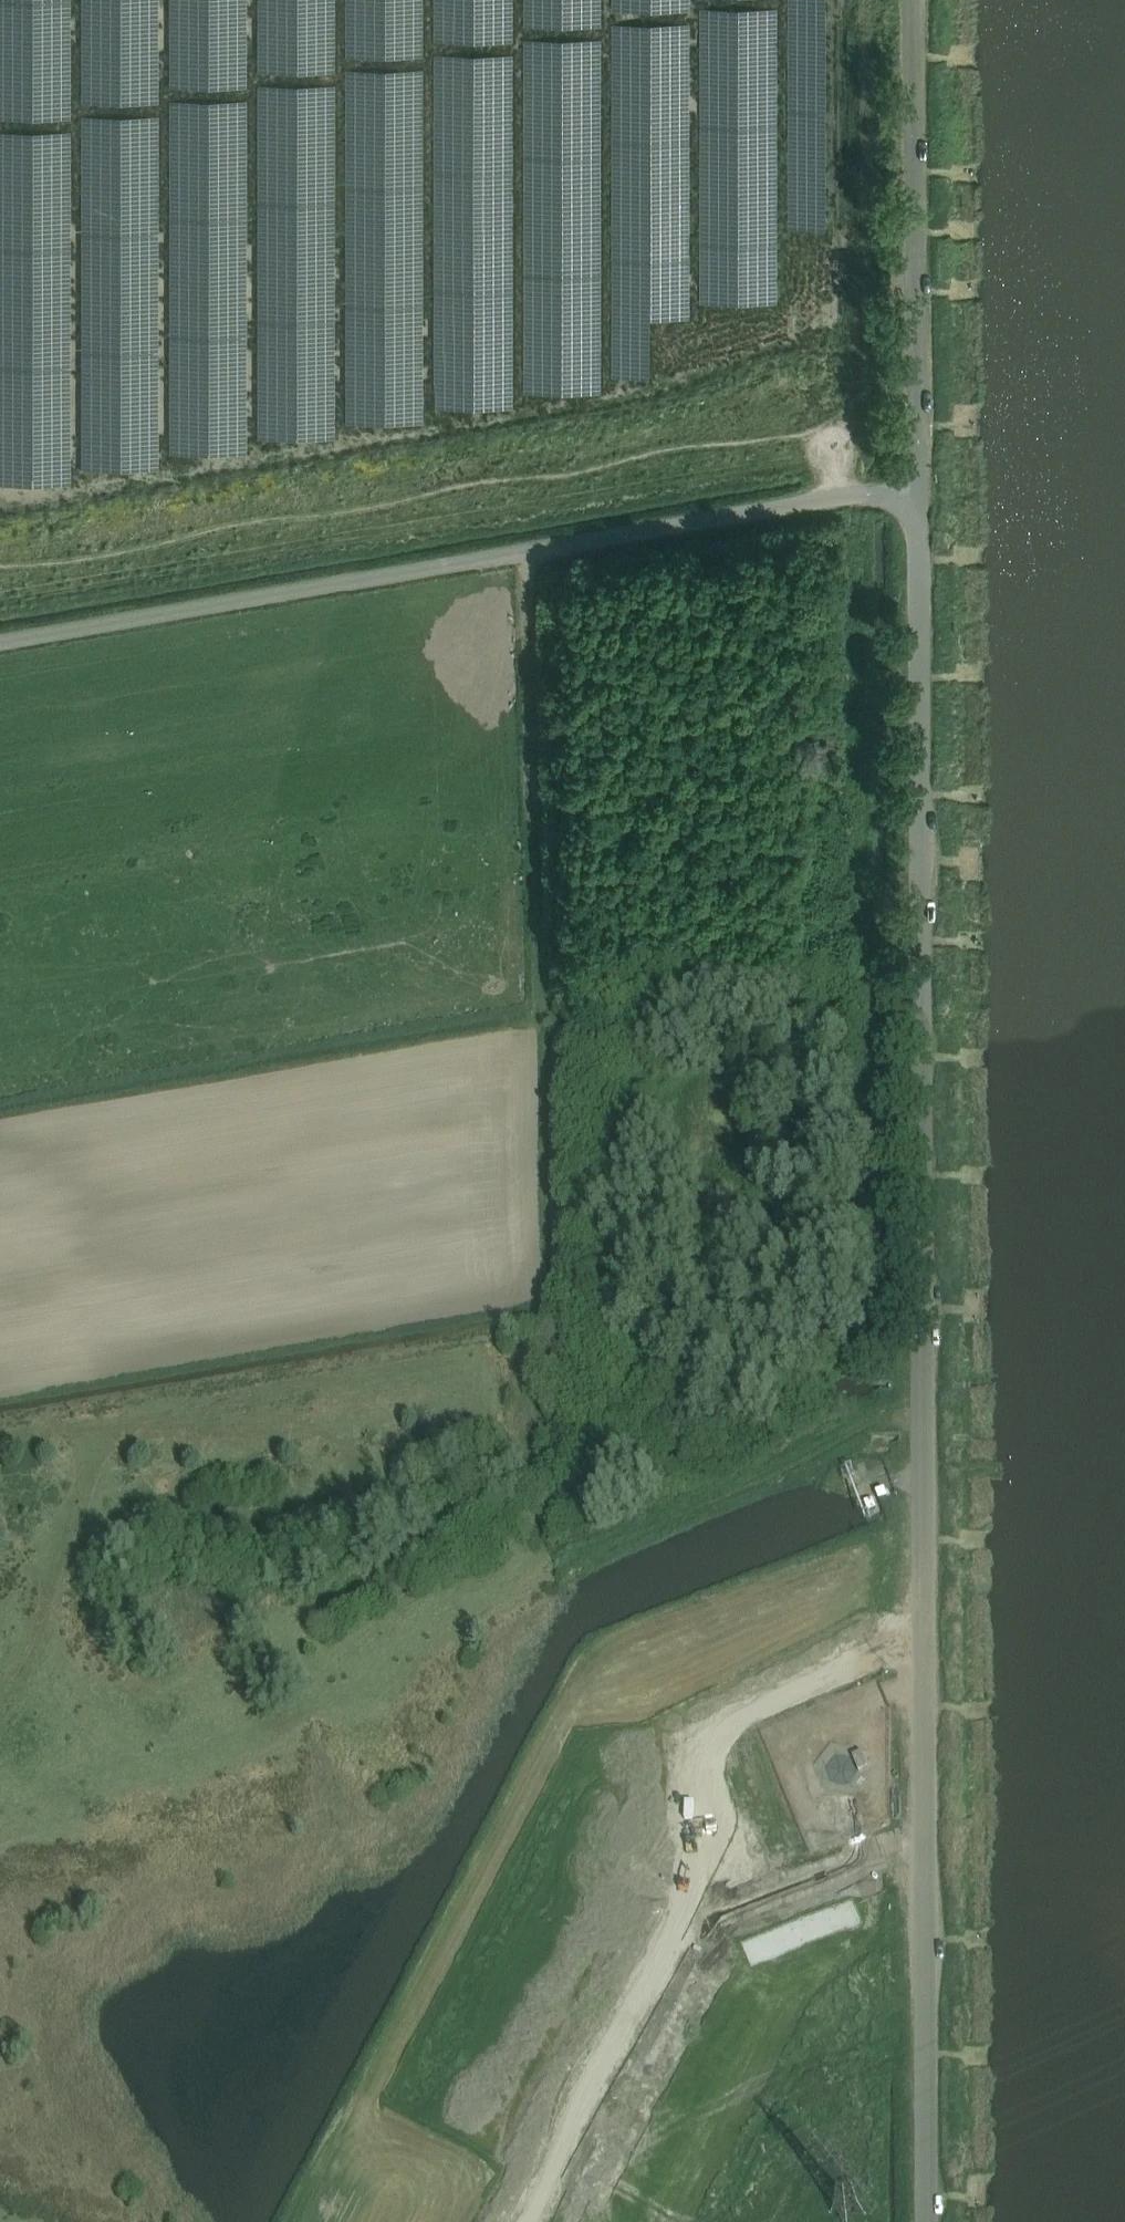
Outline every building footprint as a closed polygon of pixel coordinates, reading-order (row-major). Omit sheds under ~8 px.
[(868,1500),(863,1502),(867,1511),(871,1509),(868,1500)] [(812,1765),(817,1779),(822,1792),(851,1796),(869,1773),(858,1746),(830,1742),(812,1765)]
